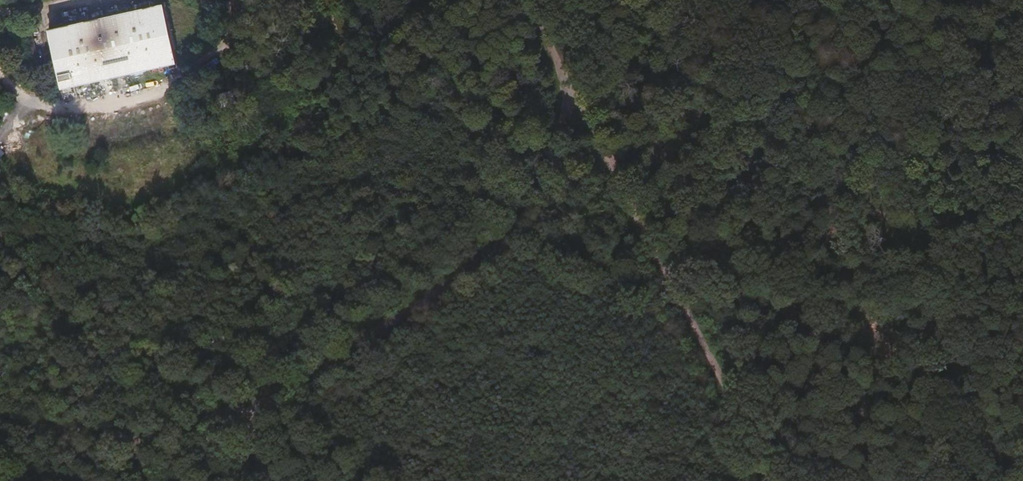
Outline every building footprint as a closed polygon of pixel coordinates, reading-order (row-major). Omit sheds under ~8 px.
[(166,5),(48,31),(61,91),(179,65),(166,5)] [(328,21),(330,31),(338,30),(337,20),(328,21)]
